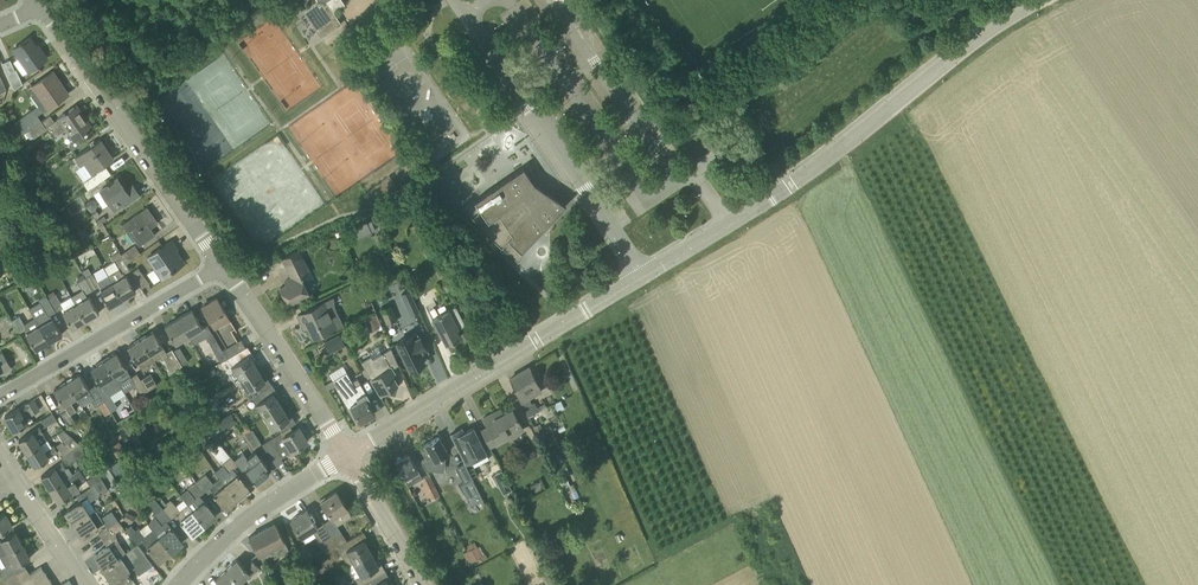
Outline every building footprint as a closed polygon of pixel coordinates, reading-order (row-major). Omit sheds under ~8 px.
[(337,18),(333,12),(345,4),(342,0),(317,0),(307,7),(325,34),(341,23),(337,18)] [(21,43),(13,49),(28,71),(47,58),(41,50),(39,52),(29,37),(23,42),(22,41),(21,42),(21,43)] [(22,84),(15,69),(6,72),(14,89),(22,84)] [(69,93),(59,79),(53,71),(26,90),(37,106),(15,122),(21,135),(24,133),(29,130),(42,121),(38,116),(69,93)] [(92,127),(85,117),(77,105),(47,125),(55,136),(66,129),(74,140),(84,133),(85,134),(87,132),(87,131),(92,127)] [(47,129),(42,121),(29,130),(34,137),(47,129)] [(29,144),(24,133),(21,135),(20,135),(25,146),(26,146),(29,144)] [(100,139),(75,156),(81,165),(86,162),(93,173),(114,158),(100,139)] [(463,208),(480,225),(480,226),(501,246),(504,243),(516,255),(529,242),(530,242),(566,204),(533,182),(523,167),(463,208)] [(104,178),(99,172),(83,183),(88,189),(90,188),(104,178)] [(107,182),(104,178),(90,188),(94,194),(101,190),(115,210),(125,203),(126,205),(139,195),(135,188),(128,193),(117,178),(110,183),(109,181),(107,182)] [(72,215),(67,206),(59,210),(64,220),(72,215)] [(93,206),(89,209),(94,216),(99,214),(93,206)] [(130,231),(139,245),(155,235),(149,226),(155,222),(150,216),(153,215),(147,207),(122,224),(127,232),(130,231)] [(107,220),(104,216),(96,221),(100,227),(103,225),(102,223),(107,220)] [(422,225),(420,218),(412,221),(415,227),(422,225)] [(344,232),(348,243),(375,232),(371,221),(344,232)] [(148,257),(162,277),(183,262),(175,250),(177,249),(171,241),(148,257)] [(120,253),(126,263),(140,253),(134,244),(120,253)] [(301,278),(310,274),(301,256),(302,256),(299,249),(281,258),(284,264),(285,264),(291,277),(285,280),(287,284),(280,287),(288,304),(309,294),(301,278)] [(130,270),(126,263),(120,253),(119,251),(110,255),(114,261),(103,266),(122,299),(136,291),(125,273),(130,270)] [(12,253),(2,258),(8,270),(18,265),(12,252),(12,253)] [(100,289),(99,290),(109,307),(122,299),(103,266),(103,267),(107,275),(100,279),(98,276),(95,277),(93,273),(85,277),(92,289),(98,286),(100,289)] [(148,283),(138,267),(131,272),(141,288),(148,283)] [(88,269),(85,269),(82,271),(85,277),(91,274),(88,269)] [(89,296),(87,297),(85,294),(92,289),(85,277),(77,282),(82,290),(71,295),(86,320),(99,313),(89,296)] [(34,279),(26,283),(30,290),(38,286),(34,279)] [(352,283),(349,290),(356,294),(359,286),(352,283)] [(410,289),(401,293),(405,303),(414,299),(410,289)] [(86,320),(71,295),(60,302),(56,294),(48,299),(55,311),(63,307),(65,310),(62,311),(72,328),(86,320)] [(217,297),(202,306),(214,327),(229,319),(217,297)] [(298,315),(301,323),(304,328),(308,326),(313,337),(335,327),(337,329),(344,325),(330,298),(324,301),(325,302),(298,315)] [(52,317),(51,318),(50,314),(55,311),(48,299),(40,303),(45,311),(34,317),(39,325),(49,342),(62,334),(52,317)] [(391,305),(388,306),(380,310),(386,324),(397,319),(391,305)] [(448,310),(432,318),(441,337),(442,336),(446,344),(448,343),(448,344),(453,342),(453,341),(460,337),(456,329),(465,325),(455,306),(448,310)] [(189,336),(203,328),(192,309),(178,317),(189,336)] [(18,333),(27,328),(19,316),(11,320),(18,333)] [(365,321),(372,332),(380,327),(373,316),(365,321)] [(176,344),(189,336),(178,317),(165,325),(176,344)] [(49,342),(39,325),(26,333),(35,350),(49,342)] [(210,329),(204,333),(212,347),(218,344),(210,329)] [(154,360),(160,357),(162,359),(162,358),(171,372),(182,365),(173,351),(172,348),(166,352),(162,346),(163,346),(153,330),(140,339),(154,360)] [(426,349),(419,336),(417,332),(411,335),(397,342),(400,349),(398,350),(402,357),(403,356),(410,369),(412,368),(412,370),(421,365),(421,364),(424,362),(420,352),(426,349)] [(343,346),(338,336),(323,344),(328,354),(343,346)] [(16,345),(20,346),(23,344),(20,337),(14,341),(16,345)] [(149,367),(148,364),(154,360),(140,339),(127,347),(137,362),(138,361),(143,370),(149,367)] [(227,358),(247,346),(245,347),(241,339),(222,349),(227,358)] [(252,353),(247,346),(227,358),(232,365),(240,378),(257,367),(249,355),(252,353)] [(173,351),(182,365),(188,361),(179,347),(173,351)] [(399,365),(391,348),(382,354),(383,356),(374,361),(371,356),(362,362),(381,395),(387,392),(388,394),(396,389),(395,387),(398,385),(392,375),(393,371),(392,369),(399,365)] [(148,390),(140,379),(136,373),(131,376),(126,368),(126,367),(117,352),(103,360),(121,388),(123,391),(134,383),(141,394),(148,390)] [(101,383),(102,385),(96,388),(104,400),(111,411),(117,407),(110,395),(121,388),(103,360),(90,368),(100,383),(101,383)] [(213,367),(208,369),(206,371),(210,377),(217,373),(213,367)] [(240,378),(247,389),(244,392),(249,399),(252,397),(271,384),(267,378),(265,380),(257,367),(240,378)] [(541,391),(530,367),(510,379),(527,417),(539,411),(534,402),(532,404),(528,398),(541,391)] [(352,381),(347,372),(332,381),(348,407),(347,407),(357,424),(361,422),(369,417),(370,417),(369,415),(374,412),(374,411),(369,403),(372,401),(361,383),(360,383),(357,378),(352,381)] [(95,406),(98,404),(104,400),(96,388),(94,386),(89,389),(80,373),(67,381),(76,397),(82,405),(91,400),(95,406)] [(140,379),(148,390),(157,384),(150,373),(140,379)] [(64,405),(67,410),(62,413),(69,425),(75,421),(70,413),(75,409),(70,401),(76,397),(67,381),(54,390),(63,405),(64,405)] [(335,386),(331,381),(325,385),(328,390),(335,386)] [(276,391),(276,390),(271,384),(252,397),(264,416),(281,405),(273,393),(276,391)] [(31,415),(39,410),(33,399),(24,404),(18,408),(5,416),(13,431),(27,423),(21,413),(27,410),(31,415)] [(561,400),(554,403),(558,411),(565,408),(561,400)] [(283,431),(290,426),(296,422),(292,416),(289,417),(281,405),(264,416),(272,429),(279,424),(283,431)] [(489,447),(523,429),(512,408),(503,413),(501,408),(483,418),(488,427),(481,431),(489,447)] [(57,419),(53,413),(41,420),(45,427),(57,419)] [(236,422),(231,414),(219,421),(224,430),(236,422)] [(540,424),(532,428),(536,436),(544,433),(540,424)] [(146,426),(140,430),(145,438),(151,434),(146,426)] [(290,426),(283,431),(262,444),(270,456),(276,466),(277,465),(275,462),(280,459),(282,462),(283,461),(281,458),(308,441),(298,426),(292,430),(290,426)] [(27,453),(40,444),(48,440),(39,427),(32,432),(32,431),(18,440),(27,453)] [(486,453),(473,427),(459,435),(457,431),(451,433),(455,440),(454,441),(465,463),(486,453)] [(253,445),(260,441),(252,429),(245,433),(253,445)] [(63,455),(80,444),(64,430),(57,434),(62,441),(56,444),(63,455)] [(205,440),(207,439),(206,436),(202,431),(199,433),(203,438),(205,440)] [(444,471),(445,454),(447,453),(438,437),(426,444),(420,448),(426,458),(421,461),(426,469),(444,471)] [(119,441),(109,447),(116,460),(127,453),(119,441)] [(238,474),(233,469),(238,465),(220,444),(217,443),(210,449),(220,462),(222,465),(215,470),(220,478),(237,499),(249,489),(239,476),(240,476),(238,474)] [(35,466),(58,452),(54,445),(45,451),(40,444),(27,453),(35,466)] [(80,444),(63,455),(61,456),(66,464),(80,456),(85,465),(91,461),(80,444)] [(266,465),(267,465),(255,450),(246,457),(251,464),(246,468),(257,483),(269,474),(263,466),(265,464),(266,465)] [(422,477),(420,473),(409,454),(395,461),(404,478),(411,474),(415,481),(422,477)] [(118,461),(111,466),(117,473),(124,468),(118,461)] [(62,462),(41,476),(50,488),(72,473),(68,466),(66,468),(62,462)] [(464,483),(472,479),(464,463),(456,468),(464,483)] [(107,466),(99,470),(102,474),(109,470),(107,466)] [(58,502),(71,493),(79,488),(76,484),(85,478),(79,469),(72,473),(50,488),(58,502)] [(500,487),(508,483),(502,470),(493,474),(500,487)] [(86,480),(90,486),(102,479),(98,473),(86,480)] [(214,496),(215,495),(225,508),(237,499),(220,478),(213,483),(206,474),(196,481),(204,491),(209,487),(214,493),(213,494),(214,496)] [(557,478),(563,488),(570,485),(566,474),(557,478)] [(431,499),(439,495),(428,475),(420,479),(431,499)] [(86,496),(80,500),(78,502),(65,511),(69,518),(70,517),(73,523),(73,524),(95,509),(90,501),(100,494),(99,492),(107,488),(102,479),(90,486),(83,491),(86,496)] [(464,483),(460,485),(471,506),(481,501),(482,504),(484,503),(472,479),(464,483)] [(205,500),(204,501),(200,495),(204,491),(196,481),(187,488),(194,498),(187,504),(204,525),(216,516),(206,503),(206,502),(205,500)] [(323,523),(337,546),(347,540),(337,525),(351,515),(351,516),(352,515),(336,491),(321,500),(320,499),(331,517),(323,523)] [(161,524),(154,531),(159,537),(171,552),(171,551),(171,550),(176,546),(177,547),(183,542),(173,529),(171,527),(166,522),(171,518),(165,511),(163,507),(155,497),(147,503),(156,513),(154,515),(161,524)] [(181,522),(182,522),(192,535),(204,525),(187,504),(180,510),(170,498),(165,502),(167,504),(163,507),(165,511),(171,518),(176,514),(181,519),(180,520),(181,522)] [(107,528),(118,521),(111,510),(101,517),(95,509),(73,524),(74,525),(78,530),(78,531),(82,537),(95,528),(96,529),(98,527),(97,526),(103,522),(107,528)] [(337,546),(323,523),(317,527),(306,510),(291,520),(301,536),(312,530),(326,552),(337,546)] [(135,515),(127,511),(123,519),(131,523),(135,515)] [(12,525),(5,512),(0,515),(0,532),(12,525)] [(123,527),(118,521),(107,528),(99,533),(103,540),(115,532),(123,527)] [(288,547),(275,523),(249,537),(258,555),(259,555),(262,561),(288,547)] [(142,541),(147,546),(146,547),(148,549),(148,548),(159,561),(165,556),(164,556),(169,552),(170,552),(171,552),(159,537),(154,531),(152,528),(145,534),(139,527),(135,529),(131,524),(125,529),(137,545),(142,541)] [(458,535),(454,528),(449,530),(452,538),(458,535)] [(23,544),(15,531),(0,539),(0,553),(1,556),(23,544)] [(347,540),(337,546),(347,565),(353,562),(354,562),(371,553),(364,540),(367,538),(363,531),(347,540)] [(126,552),(117,539),(107,546),(94,555),(102,568),(126,552)] [(18,571),(15,566),(30,558),(23,544),(1,556),(0,556),(0,557),(5,566),(0,568),(0,574),(3,579),(18,571)] [(133,578),(152,565),(144,554),(137,545),(126,552),(102,568),(114,584),(122,584),(133,578)] [(481,545),(478,546),(478,545),(463,552),(468,563),(476,559),(478,563),(487,558),(481,545)] [(361,575),(355,578),(359,584),(361,584),(385,571),(381,564),(378,565),(371,553),(354,562),(361,575)] [(226,569),(239,583),(249,573),(251,575),(259,567),(250,558),(243,565),(237,559),(226,569)] [(50,580),(41,567),(23,579),(18,571),(3,579),(7,584),(42,584),(50,580)] [(239,583),(226,569),(215,580),(221,584),(242,584),(239,583)] [(386,579),(389,577),(385,571),(361,584),(362,584),(390,584),(386,579)] [(268,575),(261,579),(265,584),(271,580),(268,575)]
